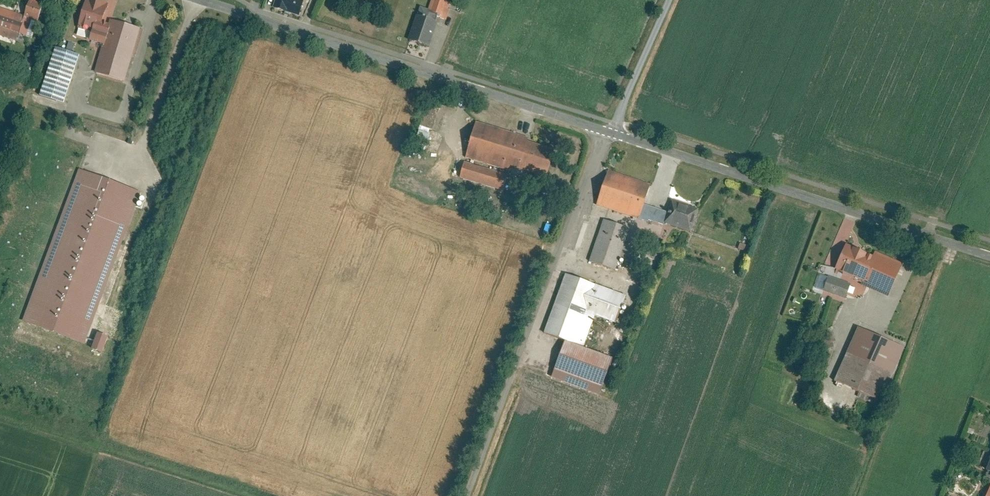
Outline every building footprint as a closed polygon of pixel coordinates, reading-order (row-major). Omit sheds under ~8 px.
[(98,0),(87,0),(79,27),(94,31),(97,22),(104,24),(110,4),(98,0)] [(275,8),(300,16),(305,1),(303,0),(277,0),(275,8)] [(430,10),(445,16),(451,0),(434,0),(430,10)] [(39,21),(44,5),(32,1),(26,16),(20,34),(28,37),(34,20),(39,21)] [(2,8),(0,13),(0,36),(17,42),(20,34),(26,16),(2,8)] [(437,21),(418,15),(409,41),(428,48),(437,21)] [(143,30),(112,20),(110,26),(104,44),(95,72),(126,82),(143,30)] [(94,31),(91,40),(104,44),(110,26),(104,24),(97,22),(94,31)] [(81,56),(57,48),(42,95),(66,103),(81,56)] [(529,138),(478,122),(467,158),(520,175),(521,170),(547,179),(556,150),(528,141),(529,138)] [(424,152),(430,135),(419,131),(412,148),(424,152)] [(466,163),(462,178),(505,192),(510,176),(466,163)] [(85,344),(140,191),(81,170),(26,323),(85,344)] [(651,184),(610,170),(599,204),(640,218),(645,203),(651,184)] [(699,209),(673,201),(666,224),(692,232),(699,209)] [(645,203),(640,218),(664,226),(669,211),(645,203)] [(631,229),(605,220),(591,261),(617,270),(621,259),(626,244),(631,229)] [(626,244),(621,259),(633,263),(638,249),(626,244)] [(848,246),(838,270),(865,281),(863,286),(890,297),(904,264),(875,252),(873,257),(848,246)] [(627,295),(567,275),(547,333),(584,346),(595,315),(617,323),(627,295)] [(852,284),(830,277),(825,292),(846,299),(852,284)] [(905,348),(861,328),(837,381),(861,391),(858,396),(880,406),(905,348)] [(107,337),(98,333),(91,350),(101,354),(107,337)] [(566,341),(554,378),(603,395),(616,358),(566,341)]
